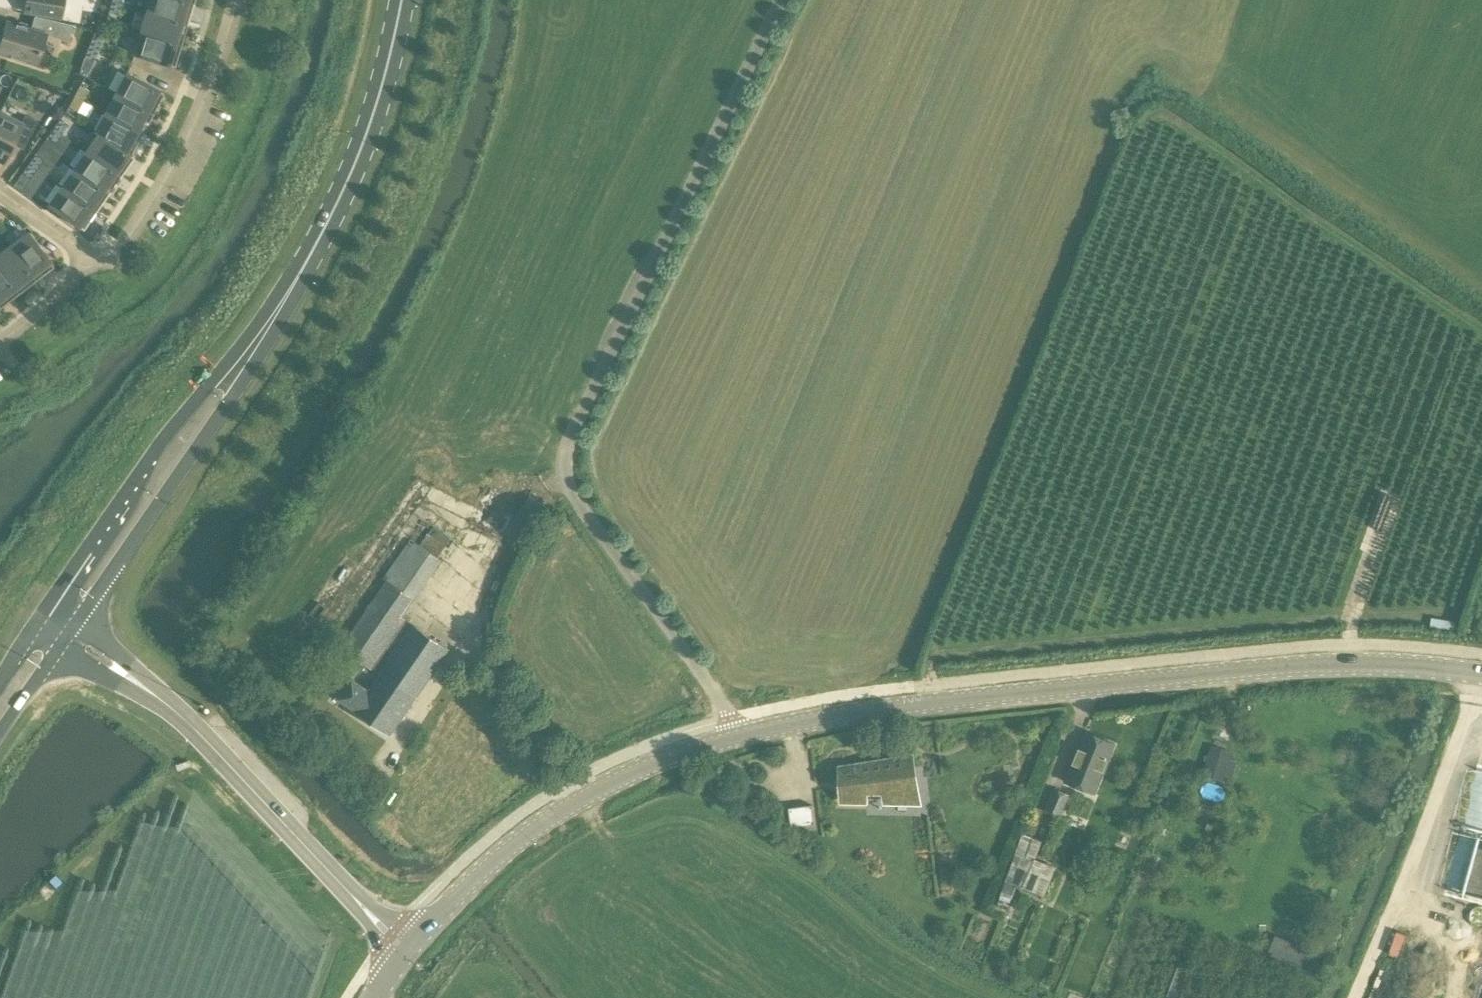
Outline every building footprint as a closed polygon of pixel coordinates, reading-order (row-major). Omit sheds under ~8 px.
[(36,13),(62,17),(64,2),(60,1),(60,0),(28,0),(26,11),(36,13)] [(147,11),(184,23),(187,25),(191,13),(187,12),(190,3),(190,2),(184,0),(151,0),(147,11)] [(122,4),(112,1),(109,12),(118,15),(122,4)] [(184,23),(147,11),(141,32),(178,43),(177,44),(181,45),(184,34),(181,33),(184,23)] [(74,24),(35,16),(31,29),(8,21),(3,36),(0,35),(0,53),(36,64),(46,35),(69,42),(74,24)] [(178,43),(141,32),(135,53),(135,54),(175,66),(178,54),(175,53),(177,44),(178,43)] [(89,47),(99,50),(103,39),(94,35),(89,47)] [(99,50),(89,47),(85,58),(94,61),(99,50)] [(85,58),(81,69),(89,72),(94,61),(85,58)] [(127,74),(116,93),(150,111),(150,112),(153,114),(159,103),(155,101),(161,91),(127,73),(127,74)] [(81,85),(75,96),(84,100),(89,90),(81,85)] [(116,93),(106,112),(140,130),(140,131),(143,133),(148,122),(145,120),(150,112),(150,111),(116,93)] [(84,100),(75,96),(69,106),(78,111),(84,100)] [(0,114),(0,159),(3,161),(4,161),(15,139),(25,144),(37,121),(26,116),(25,117),(26,117),(22,124),(1,112),(0,114)] [(140,130),(106,112),(96,132),(99,134),(131,155),(138,141),(135,140),(140,131),(140,130)] [(54,128),(62,134),(69,124),(61,118),(54,128)] [(62,134),(54,128),(47,138),(55,144),(62,134)] [(99,134),(87,151),(118,173),(118,174),(121,176),(128,166),(126,165),(131,155),(99,134)] [(118,173),(87,151),(75,169),(106,191),(105,192),(108,194),(115,184),(112,182),(118,174),(118,173)] [(36,154),(29,163),(38,169),(44,159),(36,154)] [(38,169),(29,163),(14,186),(22,191),(31,179),(38,169)] [(75,169),(62,187),(94,209),(93,209),(96,211),(103,201),(100,199),(105,192),(106,191),(75,169)] [(94,209),(62,187),(50,205),(84,229),(91,219),(88,217),(93,209),(94,209)] [(34,277),(33,277),(35,280),(36,280),(45,273),(42,270),(52,263),(28,233),(10,246),(34,277)] [(10,246),(0,254),(0,268),(17,290),(16,290),(18,293),(28,286),(25,283),(33,277),(34,277),(10,246)] [(0,268),(0,307),(11,299),(8,296),(16,290),(17,290),(0,268)] [(438,558),(451,539),(433,527),(421,547),(410,540),(384,578),(386,580),(341,646),(380,673),(368,690),(352,679),(339,699),(355,710),(391,734),(450,648),(401,616),(413,598),(440,559),(438,558)] [(1086,733),(1066,781),(1094,792),(1113,744),(1086,733)] [(1231,782),(1236,761),(1231,760),(1233,751),(1212,745),(1204,775),(1231,782)] [(912,758),(840,767),(842,782),(844,782),(844,800),(866,800),(866,790),(884,790),(885,800),(917,801),(912,758)] [(1055,789),(1047,807),(1062,813),(1069,796),(1055,789)] [(815,825),(813,805),(789,808),(791,827),(815,825)] [(1023,834),(1005,881),(1044,895),(1055,868),(1035,860),(1041,842),(1023,834)] [(1269,951),(1303,963),(1309,946),(1276,934),(1269,951)] [(1178,967),(1172,983),(1185,987),(1190,972),(1178,967)]
